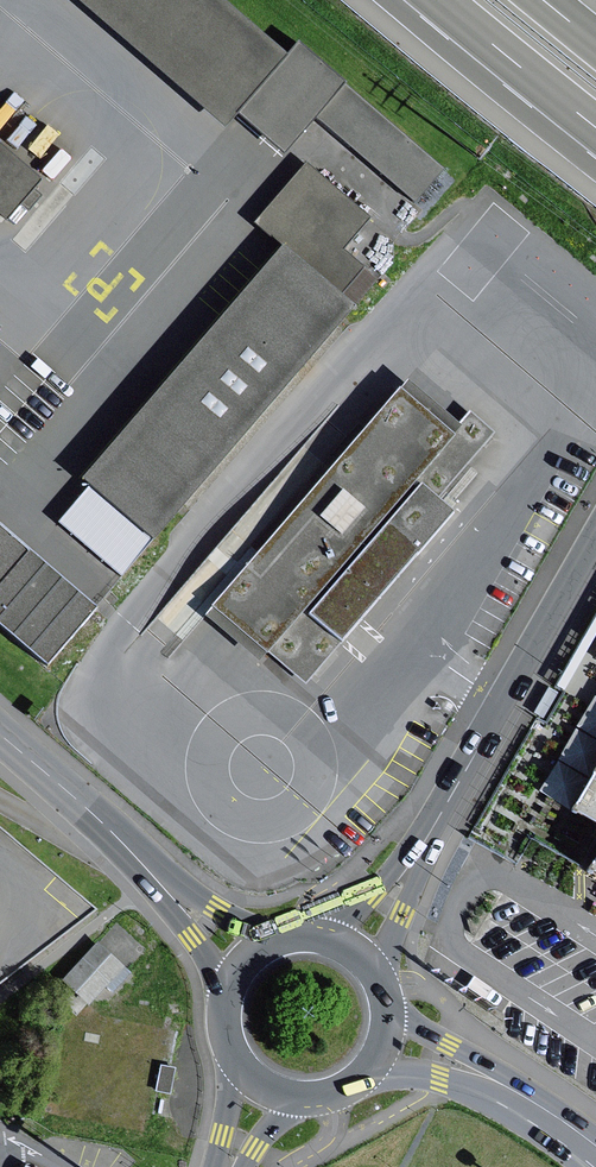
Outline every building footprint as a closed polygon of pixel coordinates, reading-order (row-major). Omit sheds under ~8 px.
[(277,158),(301,128),(408,214),(444,170),(293,48),(287,56),(217,0),(81,0),(277,158)] [(5,222),(19,205),(28,212),(41,197),(33,190),(40,182),(0,148),(0,218),(5,222)] [(377,280),(342,250),(368,220),(304,165),(255,223),(282,246),(353,308),(377,280)] [(353,308),(282,246),(261,270),(222,316),(81,480),(154,542),(353,308)] [(410,378),(206,614),(264,664),(376,534),(416,568),(455,524),(412,487),(466,426),(410,378)] [(44,671),(94,612),(0,532),(0,633),(44,671)] [(569,817),(595,832),(595,769),(569,817)] [(582,877),(595,885),(595,852),(582,877)] [(143,954),(117,928),(62,986),(88,1011),(143,954)] [(172,1069),(158,1066),(152,1091),(166,1094),(172,1069)]
